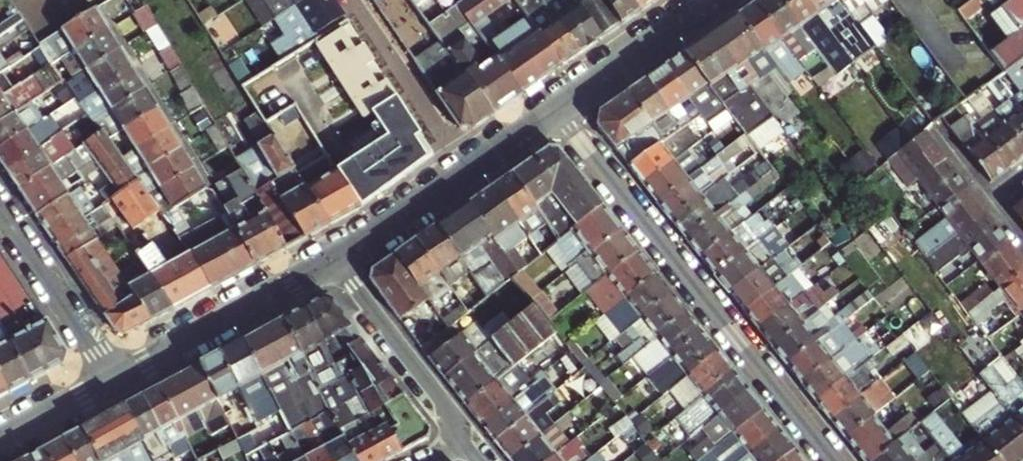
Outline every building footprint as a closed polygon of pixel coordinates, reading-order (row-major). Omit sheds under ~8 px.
[(267,23),(275,18),(296,5),(303,0),(252,0),(267,23)] [(296,5),(275,18),(286,35),(272,44),(283,61),(314,41),(318,39),(316,35),(344,17),(333,0),(303,0),(296,5)] [(430,26),(437,20),(423,0),(411,0),(430,26)] [(437,20),(445,15),(440,6),(435,0),(423,0),(437,20)] [(440,6),(445,15),(459,5),(463,2),(461,0),(449,0),(440,6)] [(488,17),(513,0),(466,0),(463,2),(459,5),(474,27),(488,17)] [(529,18),(563,67),(581,55),(542,0),(516,0),(529,18)] [(574,0),(542,0),(581,55),(602,40),(574,0)] [(602,40),(642,12),(634,0),(574,0),(602,40)] [(642,12),(659,0),(634,0),(642,12)] [(799,29),(777,0),(762,0),(755,5),(782,41),(789,35),(806,56),(813,65),(821,58),(799,29)] [(846,55),(805,0),(777,0),(799,29),(806,24),(836,63),(846,55)] [(839,0),(805,0),(846,55),(854,65),(875,48),(839,0)] [(875,48),(933,124),(941,117),(943,120),(948,116),(919,77),(921,76),(874,13),(891,0),(839,0),(875,48)] [(990,16),(1010,0),(978,0),(990,16)] [(990,16),(1003,33),(1007,39),(1022,27),(1022,0),(1010,0),(990,16)] [(437,20),(430,26),(441,42),(493,116),(522,96),(474,27),(459,5),(445,15),(437,20)] [(755,5),(737,17),(765,53),(772,47),(790,70),(793,74),(802,67),(798,62),(782,41),(755,5)] [(157,26),(145,6),(135,12),(148,32),(157,26)] [(73,51),(107,30),(95,12),(38,46),(39,48),(51,65),(73,51)] [(0,26),(0,38),(22,23),(16,15),(0,26)] [(488,17),(474,27),(522,96),(563,67),(529,18),(502,37),(488,17)] [(737,17),(710,37),(749,88),(772,117),(780,127),(798,113),(768,76),(777,69),(765,53),(737,17)] [(337,170),(361,207),(434,154),(347,21),(318,39),(314,41),(365,119),(372,114),(378,123),(372,127),(381,141),(337,170)] [(157,26),(146,33),(158,53),(169,46),(157,26)] [(1007,39),(991,51),(1006,72),(1016,65),(1022,60),(1022,27),(1007,39)] [(120,50),(107,30),(73,51),(60,59),(72,80),(120,50)] [(1007,39),(1003,33),(986,45),(991,51),(1007,39)] [(789,35),(782,41),(798,62),(806,56),(789,35)] [(749,88),(710,37),(705,40),(744,92),(749,88)] [(734,100),(744,92),(705,40),(683,55),(731,116),(745,134),(747,137),(757,129),(734,100)] [(441,42),(413,61),(460,129),(473,130),(493,116),(441,42)] [(171,71),(180,65),(169,46),(159,53),(171,71)] [(772,47),(765,53),(777,69),(782,76),(790,70),(772,47)] [(39,48),(32,53),(44,70),(51,65),(39,48)] [(133,70),(120,50),(67,83),(72,89),(79,84),(89,99),(133,70)] [(666,67),(684,91),(695,106),(699,111),(702,114),(716,105),(727,120),(731,116),(683,55),(666,67)] [(2,73),(9,69),(0,56),(0,75),(2,73)] [(1016,65),(1006,72),(1014,81),(1006,87),(1022,111),(1022,75),(1016,65)] [(193,88),(181,67),(171,74),(183,94),(193,88)] [(646,81),(680,125),(689,119),(699,111),(695,106),(686,112),(675,98),(684,91),(666,67),(646,81)] [(145,90),(133,70),(89,99),(82,103),(95,122),(111,112),(145,90)] [(14,90),(2,73),(0,75),(0,99),(14,90)] [(1022,149),(1022,111),(1006,87),(999,78),(993,82),(1007,100),(994,109),(1022,149)] [(629,94),(664,138),(680,125),(646,81),(629,94)] [(33,100),(34,99),(29,92),(26,94),(21,85),(14,90),(0,99),(0,122),(33,100)] [(205,108),(193,88),(183,94),(181,96),(193,115),(205,108)] [(772,117),(749,88),(744,92),(734,100),(757,129),(772,117)] [(123,132),(158,110),(145,90),(111,112),(95,122),(102,132),(108,141),(123,132)] [(1022,160),(1022,149),(994,109),(981,91),(974,96),(988,114),(975,123),(1010,169),(1022,160)] [(629,166),(664,138),(629,94),(601,113),(600,128),(610,143),(629,166)] [(28,130),(41,122),(46,118),(33,100),(0,122),(0,149),(28,130)] [(260,169),(245,177),(286,247),(330,224),(264,121),(252,101),(238,110),(262,146),(251,152),(260,169)] [(322,180),(287,126),(302,117),(300,113),(294,104),(264,121),(330,224),(359,208),(361,207),(337,170),(322,180)] [(136,151),(171,129),(158,110),(123,132),(108,141),(116,152),(119,156),(122,160),(136,151)] [(7,170),(52,140),(73,126),(78,123),(71,112),(45,129),(41,122),(28,130),(0,149),(0,160),(7,170)] [(1010,169),(975,123),(969,115),(950,129),(991,183),(1010,169)] [(680,125),(664,138),(629,166),(644,186),(675,161),(688,150),(695,145),(690,140),(699,132),(689,119),(680,125)] [(73,126),(52,140),(7,170),(19,188),(64,158),(68,155),(85,144),(73,126)] [(217,128),(209,133),(222,154),(229,150),(217,128)] [(150,171),(183,149),(171,129),(136,151),(122,160),(136,180),(150,171)] [(119,156),(116,152),(108,141),(102,132),(85,144),(68,155),(79,173),(96,161),(100,167),(101,169),(119,156)] [(912,142),(888,161),(902,179),(877,198),(885,207),(897,198),(945,161),(924,133),(912,142)] [(673,221),(717,187),(709,177),(753,143),(747,137),(745,134),(716,157),(702,168),(658,203),(673,221)] [(196,169),(183,149),(150,171),(136,180),(137,181),(143,189),(149,198),(162,190),(196,169)] [(544,152),(512,174),(547,224),(552,230),(561,223),(560,221),(560,219),(563,217),(567,207),(589,189),(560,152),(558,150),(555,149),(550,149),(546,150),(544,152)] [(682,169),(695,159),(688,150),(675,161),(682,169)] [(68,155),(64,158),(19,188),(38,216),(69,196),(66,190),(83,179),(79,173),(68,155)] [(102,187),(110,199),(137,181),(136,180),(122,160),(119,156),(101,169),(110,182),(102,187)] [(658,203),(702,168),(695,159),(682,169),(675,161),(644,186),(658,203)] [(931,198),(938,208),(966,187),(945,161),(897,198),(900,203),(914,192),(923,204),(931,198)] [(237,164),(226,171),(231,180),(242,172),(237,164)] [(177,207),(208,188),(196,169),(162,190),(149,198),(160,213),(162,216),(174,209),(177,207)] [(687,240),(716,217),(729,207),(762,180),(755,171),(733,189),(725,180),(717,187),(673,221),(687,240)] [(230,207),(261,261),(286,247),(245,177),(242,172),(231,180),(227,182),(239,202),(230,207)] [(512,174),(494,187),(521,225),(537,248),(542,256),(558,243),(560,242),(552,230),(544,236),(540,229),(547,224),(512,174)] [(112,217),(118,226),(141,261),(173,308),(210,288),(192,252),(178,260),(173,255),(164,260),(153,243),(147,246),(135,227),(160,213),(149,198),(143,189),(137,181),(110,199),(103,204),(112,217)] [(219,187),(230,207),(239,202),(227,182),(219,187)] [(97,199),(87,183),(81,188),(84,193),(90,203),(97,199)] [(494,187),(470,204),(519,274),(522,272),(542,256),(537,248),(521,258),(514,248),(521,242),(512,230),(521,225),(494,187)] [(938,208),(959,235),(987,214),(966,187),(938,208)] [(53,238),(83,218),(94,210),(90,203),(84,193),(81,188),(69,196),(38,216),(53,238)] [(560,221),(561,223),(552,230),(560,242),(604,207),(589,189),(567,207),(563,217),(560,219),(560,221)] [(885,207),(890,214),(902,230),(911,223),(902,212),(898,216),(893,208),(900,203),(897,198),(885,207)] [(53,238),(67,260),(84,248),(96,240),(98,239),(118,226),(112,217),(103,204),(101,206),(97,199),(90,203),(94,210),(83,218),(53,238)] [(1010,209),(1022,226),(1022,199),(1010,209)] [(470,204),(440,225),(482,287),(489,297),(512,279),(517,275),(519,274),(470,204)] [(192,252),(210,288),(255,264),(226,214),(192,232),(177,207),(174,209),(162,216),(177,237),(190,248),(192,252)] [(261,261),(230,207),(227,209),(224,210),(226,214),(255,264),(258,263),(261,261)] [(604,207),(560,242),(558,243),(570,258),(564,263),(568,268),(576,262),(588,253),(592,257),(623,231),(604,207)] [(725,229),(738,218),(729,207),(716,217),(725,229)] [(959,235),(980,262),(1007,241),(987,214),(959,235)] [(743,224),(738,218),(725,229),(716,217),(687,240),(701,257),(740,227),(743,224)] [(730,294),(784,251),(817,226),(812,218),(767,254),(758,242),(716,275),(730,294)] [(716,275),(758,242),(776,229),(769,220),(748,237),(740,227),(701,257),(716,275)] [(440,225),(417,241),(449,287),(461,306),(467,314),(475,308),(480,304),(474,293),(482,287),(440,225)] [(588,253),(576,262),(595,287),(639,252),(623,231),(592,257),(588,253)] [(938,250),(934,245),(924,231),(916,237),(930,256),(938,250)] [(953,239),(948,233),(934,245),(938,250),(953,239)] [(789,257),(784,251),(730,294),(745,313),(784,282),(792,276),(832,245),(824,234),(797,255),(799,257),(783,270),(779,265),(789,257)] [(956,244),(953,239),(938,250),(942,255),(956,244)] [(67,260),(89,292),(105,280),(101,274),(113,266),(96,240),(84,248),(67,260)] [(417,241),(398,255),(434,308),(438,306),(433,298),(449,287),(417,241)] [(1001,289),(1022,272),(1022,261),(1007,241),(980,262),(1001,289)] [(5,335),(31,381),(62,365),(66,352),(0,249),(0,327),(5,335)] [(929,265),(942,255),(938,250),(930,256),(926,260),(929,265)] [(639,252),(595,287),(583,297),(559,316),(548,325),(555,333),(558,337),(617,290),(624,300),(657,274),(639,252)] [(819,271),(825,279),(846,262),(839,253),(824,265),(825,266),(819,271)] [(434,308),(398,255),(376,271),(372,281),(400,320),(424,303),(427,308),(423,310),(431,320),(440,334),(448,328),(442,319),(434,308)] [(113,266),(101,274),(105,280),(89,292),(114,330),(126,334),(173,308),(141,261),(120,275),(113,266)] [(595,287),(576,262),(568,268),(572,272),(578,281),(573,285),(583,297),(595,287)] [(1022,316),(1022,272),(1001,289),(1022,316)] [(657,274),(624,300),(615,307),(626,320),(595,345),(601,352),(631,327),(673,294),(657,274)] [(517,275),(512,279),(528,299),(533,295),(517,275)] [(801,288),(792,276),(784,282),(793,293),(801,288)] [(461,333),(430,358),(446,378),(534,306),(532,305),(528,299),(512,279),(489,297),(502,314),(468,341),(461,333)] [(793,293),(784,282),(745,313),(759,331),(806,294),(801,288),(793,293)] [(987,285),(961,305),(968,314),(980,305),(994,294),(987,285)] [(813,304),(806,294),(759,331),(773,348),(825,307),(841,294),(835,286),(813,304)] [(789,368),(843,324),(874,299),(868,292),(834,319),(825,307),(773,348),(789,368)] [(673,294),(631,327),(640,338),(616,357),(622,366),(633,358),(688,313),(673,294)] [(999,301),(994,294),(980,305),(985,312),(999,301)] [(559,316),(543,296),(532,305),(534,306),(548,325),(559,316)] [(324,298),(306,308),(345,378),(347,381),(351,378),(377,360),(334,303),(324,298)] [(480,304),(475,308),(479,314),(486,308),(483,302),(480,304)] [(442,319),(448,328),(467,314),(461,306),(442,319)] [(468,405),(498,381),(555,333),(548,325),(534,306),(446,378),(468,405)] [(285,319),(322,390),(333,384),(345,378),(306,308),(285,319)] [(688,313),(633,358),(648,376),(703,332),(688,313)] [(311,425),(332,413),(335,412),(322,390),(285,319),(246,340),(295,434),(301,430),(311,425)] [(440,334),(431,320),(412,335),(422,348),(440,334)] [(856,341),(843,324),(789,368),(802,384),(856,341)] [(0,327),(0,375),(10,392),(31,381),(5,335),(0,327)] [(887,336),(892,343),(901,335),(896,328),(887,336)] [(718,351),(703,332),(648,376),(663,395),(669,391),(677,384),(718,351)] [(907,342),(901,335),(892,343),(886,348),(892,354),(907,342)] [(990,342),(998,353),(1007,346),(999,335),(990,342)] [(295,434),(246,340),(222,353),(256,417),(268,410),(273,421),(261,427),(262,429),(240,440),(242,445),(249,458),(260,453),(271,447),(283,440),(293,435),(295,434)] [(865,353),(856,341),(802,384),(817,403),(864,365),(886,348),(881,341),(865,353)] [(1021,358),(1016,352),(1013,348),(1002,357),(1009,368),(1021,358)] [(718,351),(677,384),(693,404),(734,371),(718,351)] [(256,417),(222,353),(202,365),(228,414),(227,415),(240,440),(262,429),(261,427),(256,417)] [(920,380),(930,373),(916,354),(906,362),(920,380)] [(622,366),(616,357),(610,362),(617,371),(622,366)] [(351,378),(363,397),(393,381),(377,360),(351,378)] [(228,414),(202,365),(183,375),(216,439),(227,433),(233,444),(240,440),(227,415),(228,414)] [(817,403),(832,422),(874,388),(881,382),(883,380),(879,375),(874,378),(864,365),(817,403)] [(702,428),(750,390),(734,371),(693,404),(700,413),(696,416),(695,415),(684,423),(693,435),(702,428)] [(468,405),(483,425),(513,401),(536,382),(533,379),(538,375),(535,372),(508,394),(498,381),(468,405)] [(544,381),(546,385),(553,394),(563,387),(553,374),(544,381)] [(10,392),(0,375),(0,397),(10,392)] [(216,439),(183,375),(162,386),(188,436),(187,436),(198,455),(219,443),(216,439)] [(598,386),(599,387),(613,404),(622,397),(607,378),(598,386)] [(363,397),(374,412),(405,397),(393,381),(363,397)] [(1020,381),(1009,390),(1004,393),(1002,394),(1012,406),(1007,410),(1013,417),(1022,430),(1022,385),(1020,381)] [(895,400),(881,382),(874,388),(888,405),(895,400)] [(332,413),(341,429),(353,423),(360,419),(356,411),(361,407),(357,400),(343,406),(336,393),(337,392),(333,384),(322,390),(335,412),(332,413)] [(677,384),(669,391),(685,411),(693,404),(677,384)] [(483,425),(496,441),(538,407),(549,398),(553,394),(546,385),(518,408),(513,401),(483,425)] [(162,386),(144,396),(179,460),(186,460),(196,456),(198,455),(187,436),(188,436),(162,386)] [(874,388),(832,422),(845,439),(879,412),(888,405),(874,388)] [(765,410),(750,390),(702,428),(709,437),(692,451),(695,454),(689,459),(690,460),(701,460),(765,410)] [(1012,406),(1002,394),(998,398),(1007,410),(1012,406)] [(144,396),(126,406),(155,460),(179,460),(144,396)] [(405,397),(374,412),(373,418),(375,419),(381,418),(405,452),(428,439),(431,431),(405,397)] [(554,405),(549,398),(538,407),(544,413),(554,405)] [(126,406),(84,429),(101,460),(155,460),(126,406)] [(366,417),(361,407),(356,411),(360,419),(366,417)] [(496,441),(510,459),(553,425),(544,413),(538,407),(496,441)] [(732,460),(741,460),(781,429),(765,410),(701,460),(721,460),(728,455),(732,460)] [(922,410),(913,418),(919,426),(922,423),(929,418),(922,410)] [(374,412),(366,417),(375,433),(369,436),(383,460),(388,460),(405,452),(381,418),(375,419),(373,418),(374,412)] [(879,412),(845,439),(863,460),(875,460),(896,444),(878,421),(883,417),(879,412)] [(966,421),(977,435),(987,427),(974,412),(965,419),(966,421)] [(311,425),(331,460),(357,460),(341,429),(332,413),(311,425)] [(901,440),(919,426),(913,418),(909,413),(891,428),(901,440)] [(953,441),(932,415),(929,418),(922,423),(929,432),(938,444),(942,449),(953,441)] [(1013,417),(985,439),(1002,460),(1022,460),(1022,430),(1013,417)] [(610,430),(616,437),(619,434),(630,426),(628,423),(624,419),(610,430)] [(969,454),(974,460),(1002,460),(985,439),(978,436),(977,435),(966,421),(959,426),(967,437),(960,443),(969,454)] [(341,429),(357,460),(383,460),(369,436),(364,425),(356,429),(353,423),(341,429)] [(919,426),(901,440),(896,444),(875,460),(916,460),(924,454),(915,443),(929,432),(922,423),(919,426)] [(312,460),(331,460),(311,425),(301,430),(317,458),(312,460)] [(510,459),(512,460),(547,460),(568,444),(553,425),(510,459)] [(630,426),(619,434),(635,454),(646,445),(644,443),(630,426)] [(64,439),(75,460),(101,460),(84,429),(64,439)] [(796,448),(781,429),(741,460),(780,460),(796,448)] [(293,435),(283,440),(294,460),(307,460),(293,435)] [(46,449),(52,460),(75,460),(64,439),(46,449)] [(240,440),(233,444),(236,448),(242,445),(240,440)] [(951,460),(962,453),(953,441),(942,449),(947,456),(951,460)] [(547,460),(582,460),(568,444),(547,460)] [(271,447),(260,453),(265,460),(279,460),(271,447)] [(796,448),(780,460),(806,460),(796,448)] [(25,460),(26,460),(52,460),(46,449),(25,460)] [(598,452),(587,460),(605,460),(598,452)]
